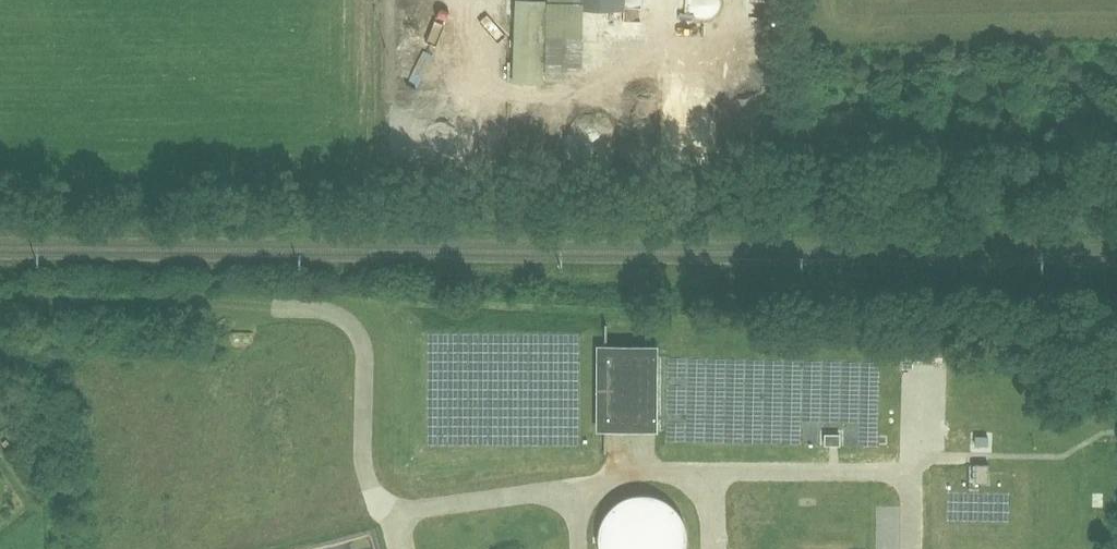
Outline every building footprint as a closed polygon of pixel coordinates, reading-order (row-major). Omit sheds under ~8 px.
[(547,1),(516,0),(515,0),(513,82),(544,83),(581,84),(583,36),(584,8),(624,9),(625,0),(547,0),(547,1)] [(232,345),(251,346),(251,335),(233,335),(232,345)] [(658,432),(658,345),(605,345),(604,431),(658,432)] [(840,444),(840,433),(825,433),(825,444),(840,444)] [(989,483),(989,464),(975,463),(975,483),(989,483)] [(692,542),(691,533),(689,526),(684,518),(679,512),(674,507),(665,503),(656,501),(649,501),(641,502),(634,505),(627,509),(621,514),(617,519),(613,527),(611,535),(611,543),(611,548),(692,548),(692,542)]
